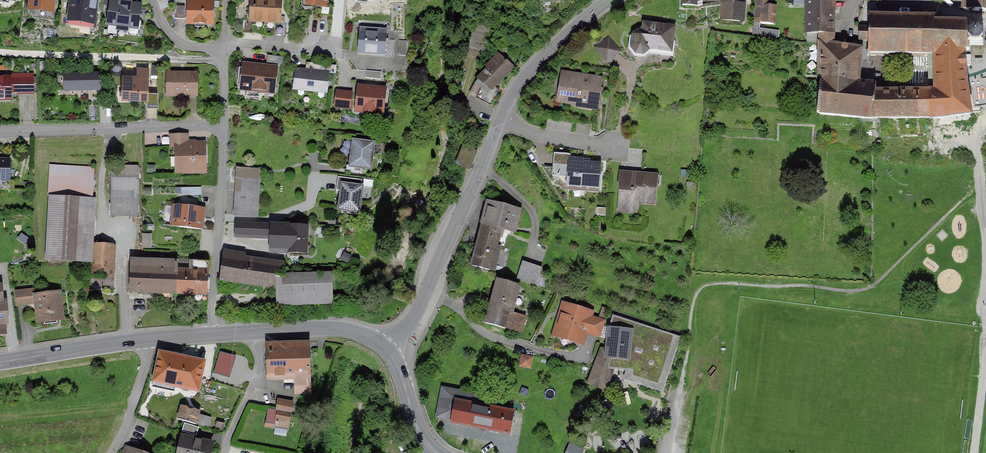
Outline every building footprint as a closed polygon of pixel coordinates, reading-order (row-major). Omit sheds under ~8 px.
[(53,0),(32,0),(31,9),(51,12),(53,0)] [(68,21),(94,24),(97,0),(71,0),(68,21)] [(251,21),(265,22),(266,0),(252,0),(251,21)] [(265,22),(280,22),(281,0),(266,0),(265,22)] [(758,5),(767,6),(766,19),(777,20),(778,4),(771,4),(771,0),(758,0),(758,5)] [(807,33),(819,33),(833,35),(833,0),(807,0),(807,33)] [(962,10),(971,11),(985,13),(985,0),(963,0),(962,10)] [(111,2),(108,25),(118,26),(117,29),(126,30),(126,34),(137,35),(141,6),(111,2)] [(213,2),(190,2),(189,3),(189,18),(189,24),(213,24),(213,2)] [(189,18),(189,3),(175,3),(175,18),(189,18)] [(745,4),(720,3),(719,20),(744,21),(745,4)] [(867,15),(869,16),(869,27),(864,27),(858,27),(858,40),(864,40),(868,40),(868,50),(867,50),(866,56),(870,56),(870,54),(930,55),(929,50),(963,51),(970,51),(970,45),(976,45),(983,45),(983,37),(984,30),(978,30),(970,30),(970,22),(936,21),(936,15),(909,15),(871,14),(869,12),(867,15)] [(632,36),(630,51),(637,59),(645,60),(651,54),(674,57),(677,28),(643,24),(642,32),(639,32),(632,36)] [(386,30),(360,29),(359,53),(384,54),(385,40),(386,30)] [(819,33),(807,33),(807,40),(818,42),(819,42),(819,33)] [(833,35),(819,33),(819,42),(818,42),(819,78),(820,78),(859,83),(861,62),(862,48),(832,44),(833,35)] [(609,36),(594,48),(607,64),(622,52),(609,36)] [(385,40),(384,54),(393,55),(394,41),(385,40)] [(407,41),(399,40),(398,55),(406,56),(407,41)] [(930,92),(930,119),(940,118),(971,113),(965,77),(965,68),(963,51),(929,50),(930,55),(930,76),(930,92)] [(284,57),(268,55),(267,63),(283,64),(284,57)] [(495,57),(476,80),(492,93),(511,70),(495,57)] [(329,65),(329,73),(336,73),(337,66),(329,65)] [(277,69),(243,66),(241,89),(247,90),(247,97),(259,98),(260,91),(275,92),(277,69)] [(130,94),(130,97),(140,97),(140,94),(148,94),(148,68),(138,67),(138,74),(123,74),(123,94),(130,94)] [(295,77),(296,70),(296,69),(288,68),(287,76),(295,77)] [(329,73),(296,70),(295,77),(294,86),(307,87),(307,91),(316,92),(316,88),(327,89),(329,73)] [(64,73),(64,91),(102,90),(102,72),(64,73)] [(198,73),(170,73),(170,95),(198,95),(198,73)] [(561,73),(556,104),(578,108),(577,113),(599,116),(604,80),(561,73)] [(0,78),(0,99),(11,99),(11,94),(10,79),(10,78),(0,78)] [(32,78),(10,79),(11,94),(33,93),(32,78)] [(875,92),(876,84),(859,83),(820,78),(816,114),(873,120),(875,92)] [(356,110),(383,113),(385,89),(358,86),(356,110)] [(150,106),(158,106),(158,92),(150,92),(150,106)] [(352,93),(337,92),(335,106),(350,108),(352,93)] [(873,120),(930,119),(930,92),(888,92),(875,92),(873,120)] [(172,135),(172,146),(176,146),(176,145),(187,144),(187,134),(172,135)] [(369,140),(356,139),(352,171),(361,172),(362,168),(370,168),(373,144),(369,143),(369,140)] [(202,171),(204,169),(204,144),(187,144),(176,145),(176,146),(177,155),(180,158),(181,167),(183,169),(195,169),(198,171),(202,171)] [(471,170),(477,152),(463,147),(457,164),(471,170)] [(603,160),(553,156),(551,186),(600,190),(603,160)] [(0,160),(0,190),(13,190),(13,181),(10,180),(10,160),(0,160)] [(91,169),(51,167),(46,262),(85,264),(91,169)] [(660,175),(618,172),(616,211),(637,213),(637,206),(658,207),(660,175)] [(112,216),(137,216),(137,179),(112,179),(112,216)] [(362,183),(338,180),(336,191),(344,192),(345,189),(361,191),(362,183)] [(259,183),(238,182),(237,215),(257,216),(259,183)] [(202,187),(181,188),(182,196),(202,195),(202,187)] [(361,191),(345,189),(344,192),(342,213),(358,215),(361,191)] [(485,202),(473,267),(497,271),(504,234),(517,236),(522,209),(485,202)] [(183,207),(177,207),(177,215),(173,215),(172,227),(202,230),(204,209),(192,208),(189,205),(185,205),(183,207)] [(270,237),(271,224),(226,223),(226,235),(270,237)] [(307,226),(271,224),(270,237),(270,250),(306,252),(307,226)] [(100,276),(109,276),(111,246),(95,245),(94,275),(100,276)] [(223,281),(244,284),(243,289),(250,290),(251,285),(279,289),(280,289),(282,276),(283,265),(226,257),(223,281)] [(177,262),(131,260),(130,292),(176,293),(177,270),(177,262)] [(188,270),(177,270),(176,293),(208,294),(209,263),(188,262),(188,270)] [(545,269),(522,262),(517,280),(539,287),(545,269)] [(279,289),(279,297),(330,294),(329,274),(282,276),(280,289),(279,289)] [(113,276),(109,276),(100,276),(100,284),(113,285),(113,276)] [(494,278),(482,322),(523,333),(527,317),(514,313),(522,286),(494,278)] [(25,290),(15,291),(16,305),(26,304),(25,290)] [(62,302),(60,291),(35,294),(38,322),(60,319),(58,303),(62,302)] [(272,303),(264,303),(263,311),(271,312),(272,303)] [(561,303),(552,335),(582,343),(585,332),(597,336),(601,319),(590,316),(591,311),(561,303)] [(596,342),(586,374),(604,380),(612,358),(636,366),(638,358),(667,367),(676,341),(637,328),(638,325),(614,317),(604,345),(596,342)] [(309,343),(268,344),(269,378),(298,377),(298,383),(310,383),(309,343)] [(205,362),(160,351),(152,382),(198,392),(205,362)] [(522,353),(520,365),(532,367),(534,355),(522,353)] [(310,383),(298,383),(295,383),(296,394),(310,393),(310,383)] [(514,411),(453,398),(447,423),(509,436),(514,411)] [(293,404),(277,401),(276,410),(279,410),(276,421),(289,423),(293,404)] [(182,407),(179,419),(182,420),(195,424),(202,426),(205,418),(198,416),(199,413),(182,407)] [(195,424),(182,420),(178,430),(192,435),(195,424)] [(182,436),(178,452),(210,452),(212,444),(182,436)] [(585,447),(569,441),(565,452),(583,452),(585,447)]
